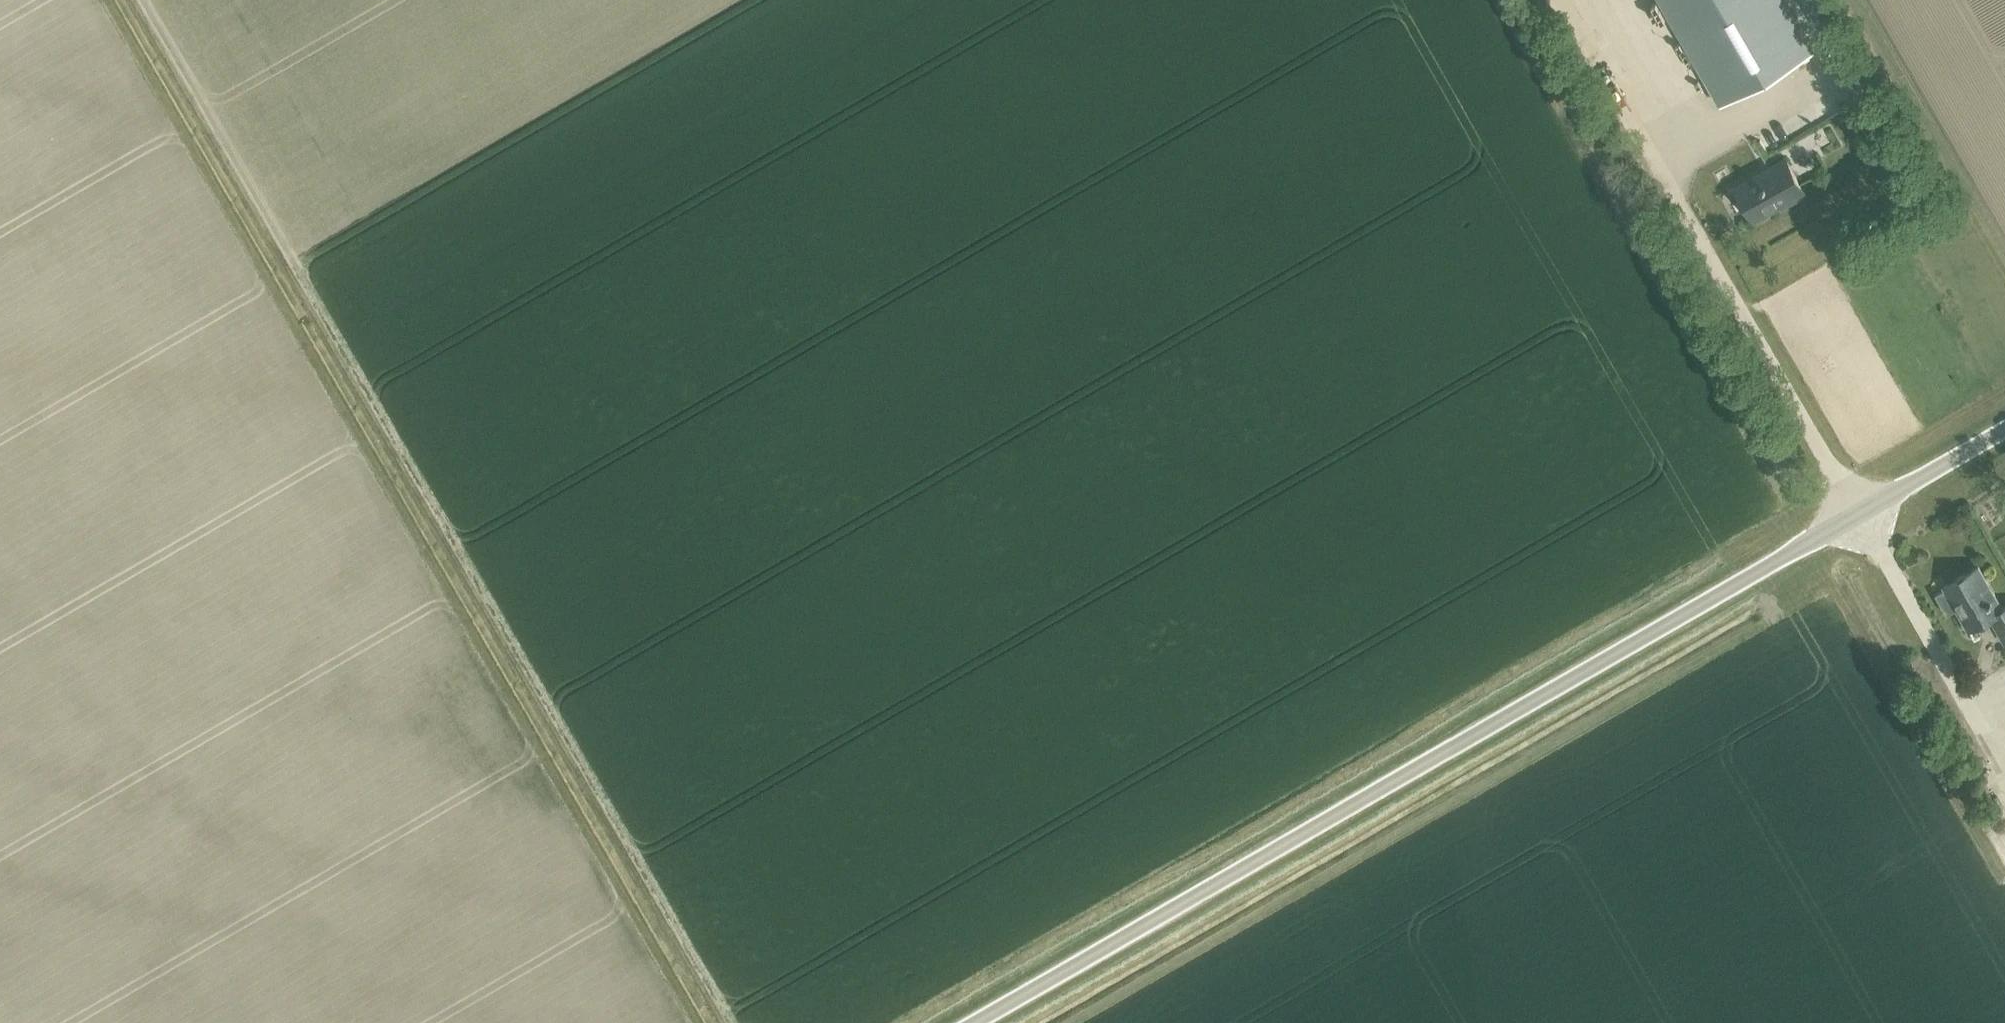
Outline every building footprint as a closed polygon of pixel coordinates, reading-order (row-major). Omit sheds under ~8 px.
[(1719,103),(1813,50),(1785,0),(1660,0),(1719,103)] [(1575,17),(1566,21),(1575,37),(1584,32),(1575,17)] [(1735,186),(1735,187),(1754,219),(1788,200),(1789,201),(1804,193),(1784,158),(1735,186)] [(1990,616),(2004,643),(2004,606),(2002,608),(1978,566),(1943,586),(1944,588),(1935,594),(1946,614),(1956,608),(1968,629),(1990,616)]
